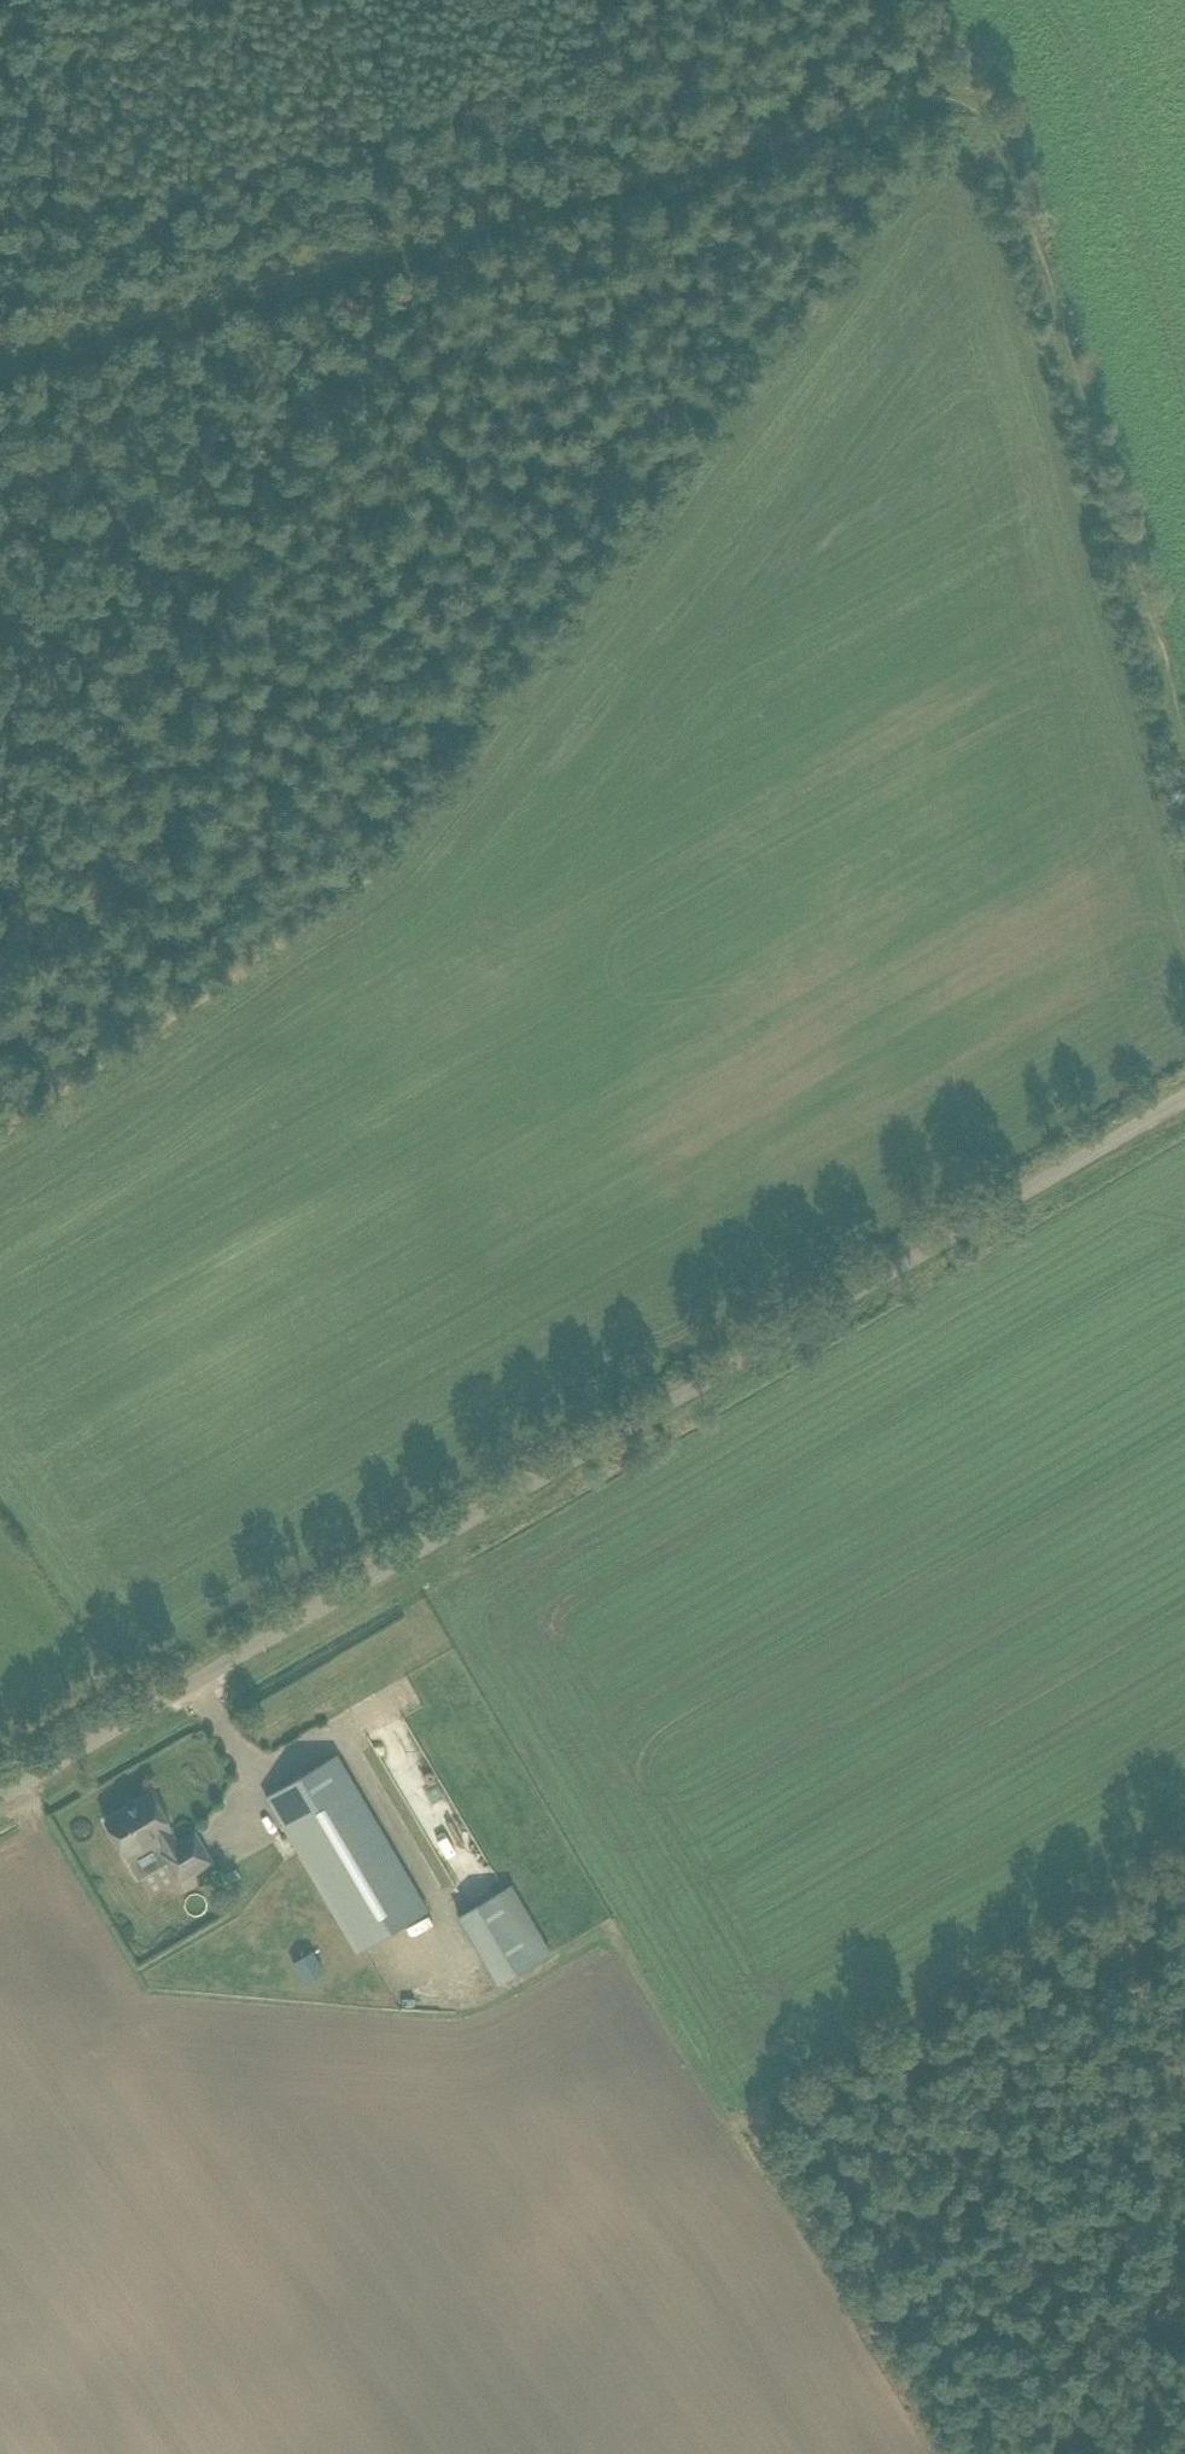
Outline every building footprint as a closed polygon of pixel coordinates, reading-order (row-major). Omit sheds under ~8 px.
[(409,1714),(395,1720),(417,1773),(431,1767),(409,1714)] [(266,1797),(358,1953),(428,1912),(336,1755),(266,1797)] [(105,1822),(129,1864),(160,1846),(163,1852),(161,1853),(178,1882),(212,1862),(195,1833),(178,1843),(170,1831),(173,1829),(152,1794),(105,1822)] [(458,1916),(498,1985),(551,1955),(510,1886),(458,1916)] [(311,1953),(293,1964),(305,1984),(323,1973),(311,1953)]
